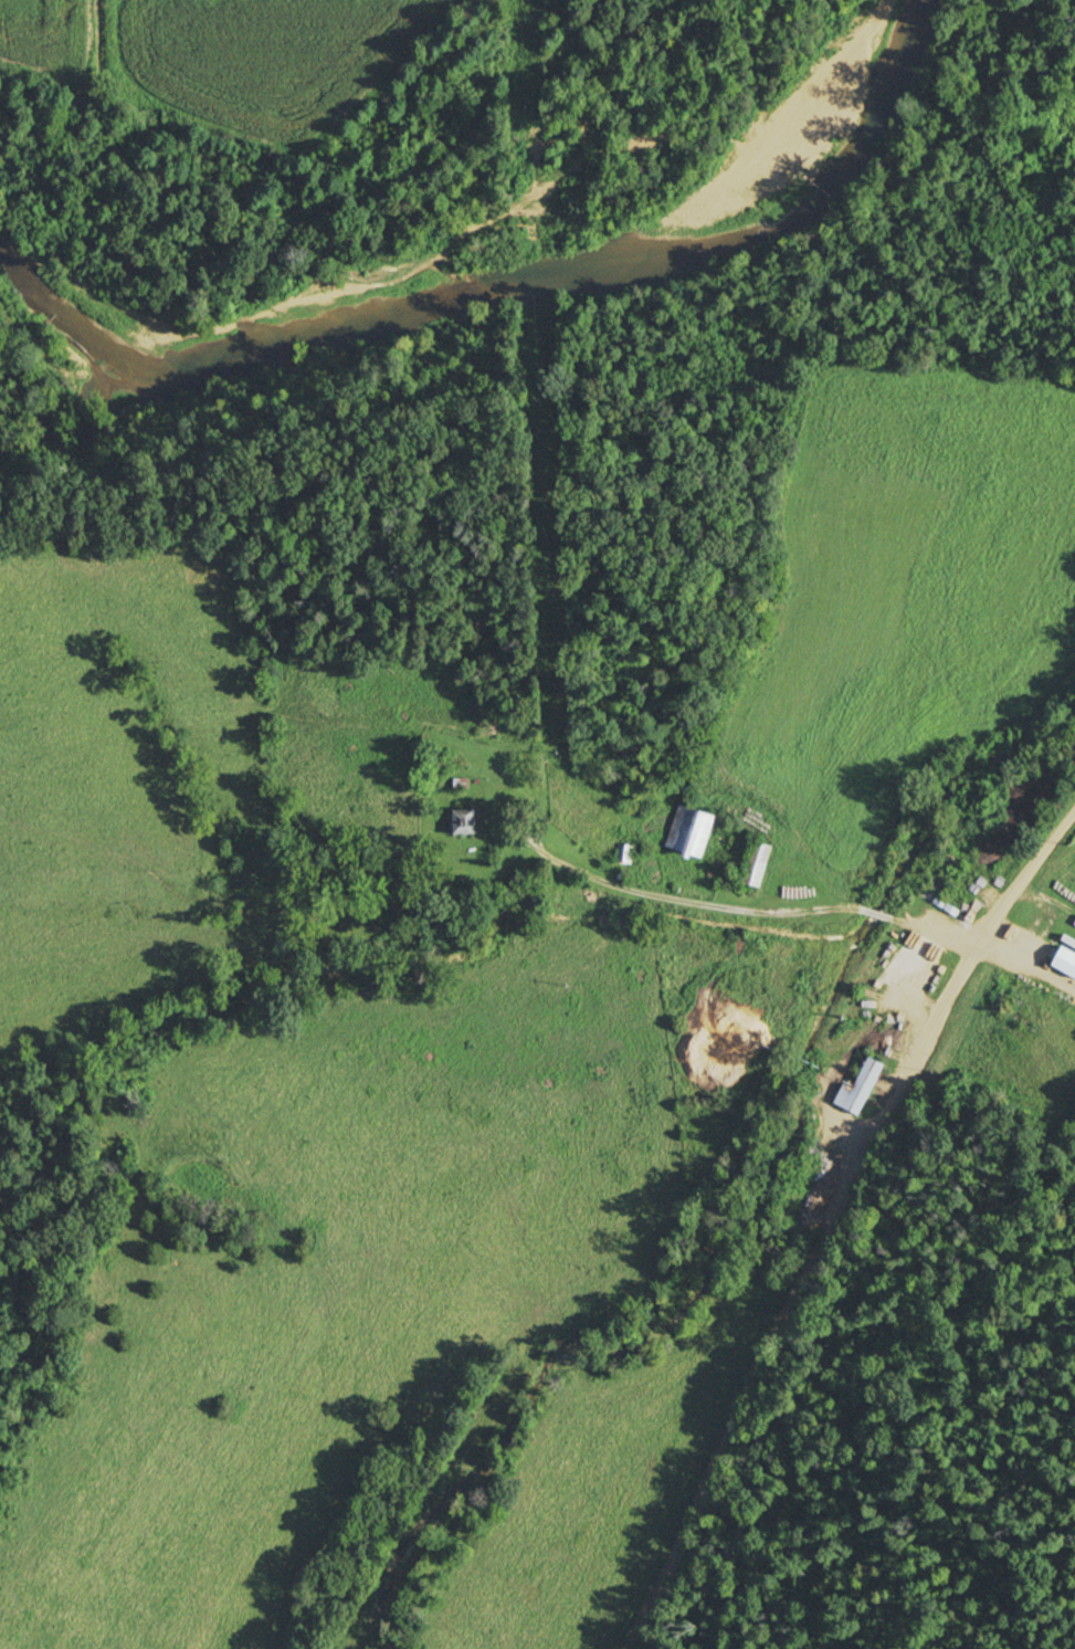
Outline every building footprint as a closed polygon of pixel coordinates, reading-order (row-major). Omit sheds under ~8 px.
[(667,847),(706,857),(717,814),(679,804),(667,847)] [(451,810),(451,834),(481,834),(481,810),(451,810)] [(771,844),(753,841),(745,884),(764,887),(771,844)] [(617,859),(630,863),(634,848),(621,844),(617,859)] [(1065,946),(1054,965),(1074,977),(1074,951),(1065,946)] [(860,1115),(886,1063),(871,1056),(855,1087),(845,1082),(835,1102),(860,1115)]
